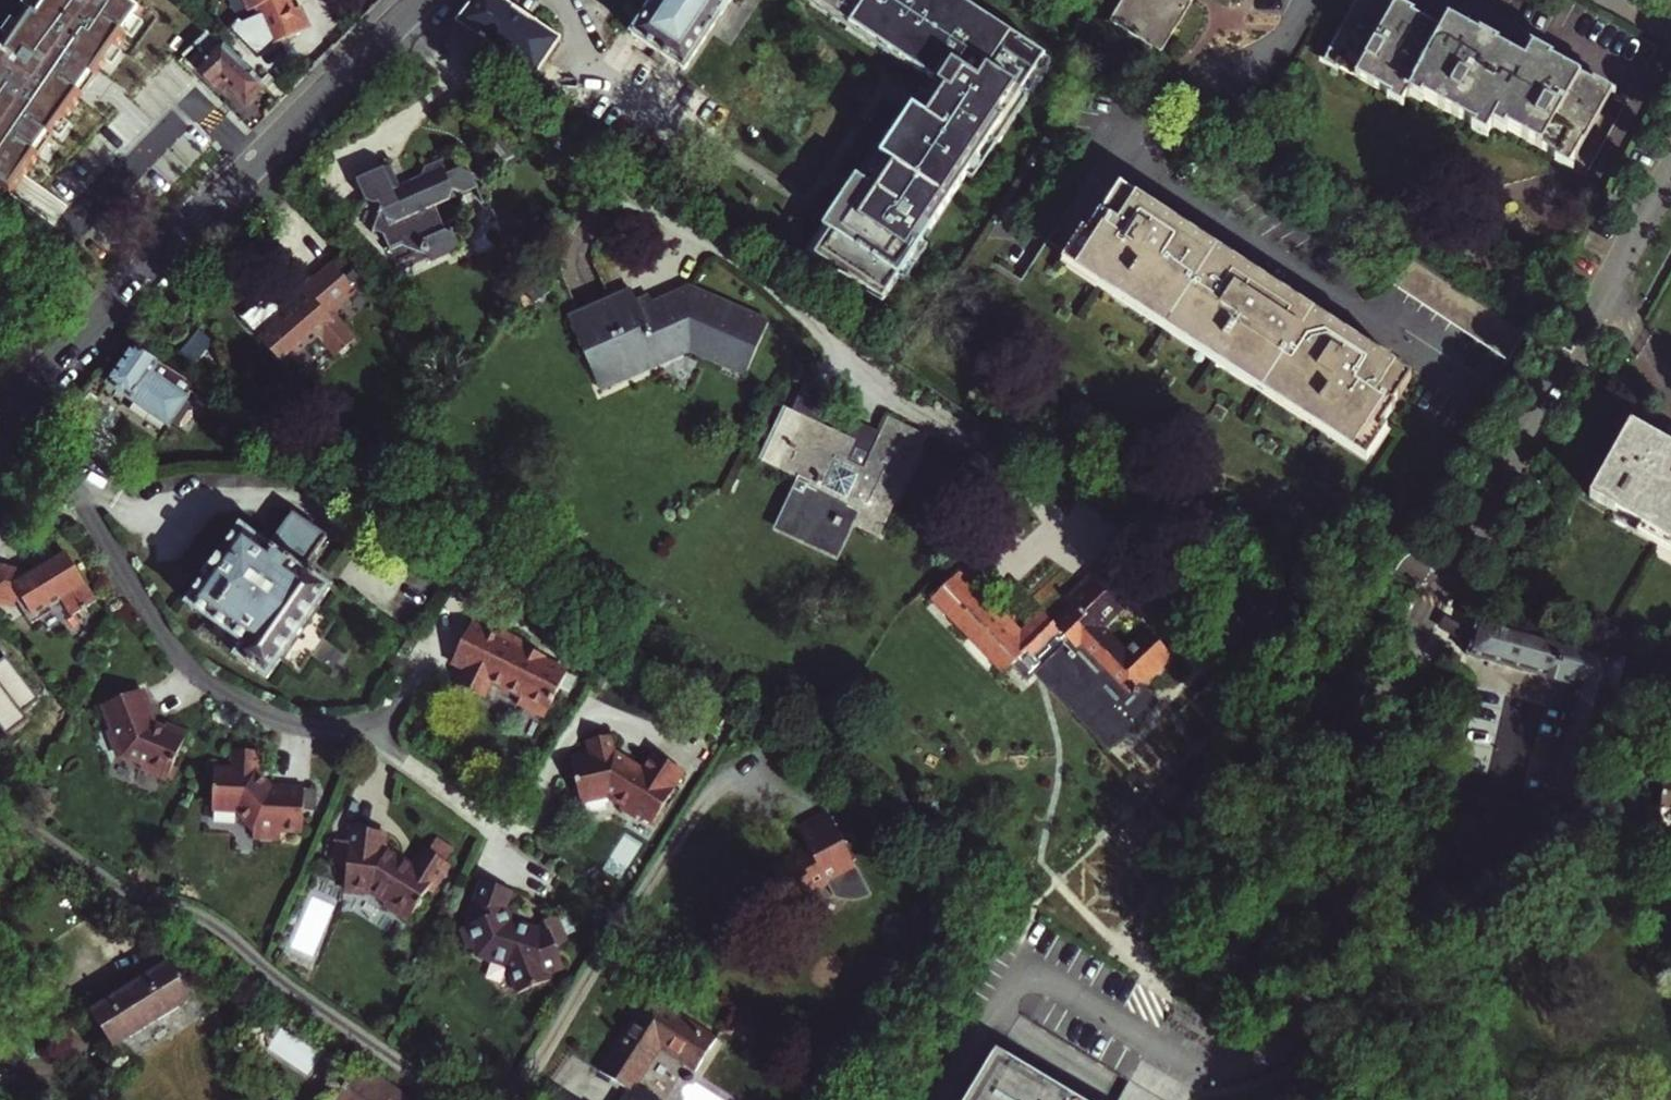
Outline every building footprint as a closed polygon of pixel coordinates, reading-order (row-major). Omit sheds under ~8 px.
[(12,195),(144,9),(132,0),(35,0),(0,49),(0,187),(12,195)] [(248,7),(256,4),(272,42),(308,27),(299,5),(297,0),(245,0),(248,7)] [(559,37),(503,0),(473,0),(455,23),(483,41),(539,79),(545,70),(540,66),(559,37)] [(629,35),(683,71),(731,0),(653,0),(629,35)] [(881,302),(1042,61),(949,0),(807,0),(923,78),(806,251),(881,302)] [(1109,17),(1160,50),(1191,0),(1120,0),(1109,17)] [(1328,50),(1338,56),(1335,63),(1392,95),(1396,88),(1407,94),(1413,82),(1422,87),(1419,93),(1476,125),(1479,119),(1491,126),(1498,114),(1507,119),(1504,125),(1560,157),(1563,150),(1576,157),(1612,91),(1593,80),(1591,82),(1551,59),(1552,57),(1533,46),(1525,60),(1495,44),(1497,41),(1480,32),(1478,34),(1447,17),(1440,30),(1416,16),(1417,13),(1395,0),(1393,3),(1388,0),(1355,0),(1328,50)] [(305,3),(299,5),(308,27),(314,24),(305,3)] [(455,23),(445,35),(474,54),(483,41),(455,23)] [(211,31),(199,43),(210,54),(198,67),(216,85),(223,79),(246,102),(264,84),(211,31)] [(172,127),(120,176),(147,204),(199,155),(172,127)] [(843,155),(830,172),(843,182),(857,164),(843,155)] [(479,192),(481,187),(477,178),(472,176),(469,168),(448,177),(442,164),(427,171),(425,175),(416,198),(403,193),(401,187),(393,168),(360,181),(372,208),(382,204),(384,211),(375,231),(385,235),(391,251),(404,246),(430,258),(433,264),(463,252),(454,230),(448,232),(439,209),(444,195),(454,192),(467,197),(479,192)] [(425,175),(401,187),(403,193),(416,198),(425,175)] [(1048,238),(993,321),(1350,557),(1405,474),(1367,449),(1395,407),(1394,405),(1412,378),(1123,187),(1104,215),(1103,214),(1075,255),(1048,238)] [(1507,319),(1411,256),(1391,286),(1508,363),(1525,332),(1507,319)] [(3,291),(12,273),(0,267),(0,290),(3,291)] [(244,326),(289,372),(314,348),(321,355),(329,347),(341,359),(345,355),(349,357),(356,350),(353,347),(361,339),(341,320),(337,324),(332,320),(359,293),(333,267),(306,294),(311,299),(288,321),(283,316),(269,302),(244,326)] [(686,341),(748,366),(768,318),(688,286),(653,301),(639,306),(635,297),(631,287),(567,314),(582,349),(596,343),(608,373),(686,341)] [(649,292),(635,297),(639,306),(653,301),(649,292)] [(311,299),(306,294),(283,316),(288,321),(311,299)] [(1525,332),(1537,311),(1519,299),(1507,319),(1525,332)] [(746,372),(748,366),(686,341),(608,373),(596,343),(582,349),(598,389),(691,350),(746,372)] [(138,346),(135,350),(108,385),(167,429),(191,396),(206,407),(212,400),(138,346)] [(868,465),(885,429),(868,421),(873,408),(842,393),(828,422),(860,437),(851,457),(868,465)] [(789,403),(764,455),(803,474),(813,480),(795,519),(837,539),(847,517),(858,523),(884,535),(927,445),(914,439),(920,427),(892,414),(885,429),(868,465),(851,457),(860,437),(828,422),(789,403)] [(1631,423),(1589,498),(1613,512),(1616,506),(1664,533),(1660,541),(1670,547),(1670,445),(1631,423)] [(914,439),(927,445),(932,433),(920,427),(914,439)] [(842,556),(858,523),(847,517),(837,539),(795,519),(813,480),(803,474),(778,525),(842,556)] [(235,665),(233,668),(264,690),(328,601),(304,581),(308,576),(312,579),(319,569),(314,566),(328,547),(295,522),(270,556),(242,538),(187,612),(211,629),(202,641),(235,665)] [(1122,735),(1142,714),(1159,697),(1165,692),(1151,678),(1180,648),(1160,627),(1133,653),(1104,623),(1121,607),(1125,611),(1150,586),(1146,582),(1153,575),(1130,554),(1124,560),(1117,553),(1073,598),(1077,602),(1059,620),(1047,632),(1037,621),(1028,630),(991,593),(999,585),(976,561),(938,599),(1010,672),(1015,668),(1024,677),(1038,664),(1033,659),(1040,652),(1122,735)] [(88,618),(60,567),(22,589),(0,581),(0,612),(9,615),(14,612),(26,635),(54,614),(63,631),(88,618)] [(1049,609),(1037,621),(1047,632),(1059,620),(1049,609)] [(1477,619),(1467,657),(1578,686),(1548,794),(1583,804),(1623,660),(1477,619)] [(543,726),(565,680),(540,668),(522,660),(523,656),(525,653),(499,641),(497,646),(469,633),(449,672),(463,679),(455,695),(481,707),(489,691),(519,706),(515,713),(543,726)] [(45,699),(8,652),(0,659),(0,734),(45,699)] [(523,656),(522,660),(540,668),(541,665),(523,656)] [(163,786),(182,738),(160,729),(158,734),(150,730),(135,696),(96,713),(109,743),(104,745),(111,761),(138,771),(136,775),(163,786)] [(1173,746),(1191,729),(1159,697),(1142,714),(1173,746)] [(649,822),(663,831),(685,799),(694,781),(665,762),(654,779),(624,760),(620,746),(597,752),(601,766),(582,771),(593,814),(620,807),(632,814),(633,820),(645,828),(649,822)] [(253,777),(253,756),(227,756),(226,775),(209,774),(208,817),(232,817),(251,833),(251,842),(278,842),(278,833),(300,833),(300,788),(269,788),(268,791),(253,777)] [(1659,775),(1657,804),(1670,805),(1670,776),(1659,775)] [(871,903),(828,819),(798,834),(808,855),(771,874),(785,908),(788,906),(796,923),(808,918),(805,913),(819,906),(813,895),(825,889),(833,904),(838,906),(855,908),(871,903)] [(411,876),(383,859),(381,859),(383,841),(350,838),(350,847),(348,872),(347,897),(364,899),(364,895),(373,896),(388,908),(385,911),(408,929),(424,908),(422,906),(427,898),(431,900),(448,872),(444,869),(450,859),(432,849),(426,859),(422,856),(411,876)] [(350,847),(333,845),(332,870),(348,872),(350,847)] [(511,904),(481,890),(466,922),(464,923),(468,936),(454,940),(461,962),(468,960),(470,968),(499,979),(508,1008),(540,998),(538,991),(555,985),(549,965),(561,961),(552,933),(538,938),(539,941),(530,945),(506,934),(502,922),(511,904)] [(83,1018),(106,1052),(182,1001),(159,967),(83,1018)] [(667,1039),(706,1066),(721,1043),(659,1000),(611,1070),(633,1085),(623,1099),(668,1099),(669,1098),(643,1081),(640,1078),(667,1039)] [(991,1046),(960,1099),(1082,1099),(991,1046)] [(649,1066),(640,1078),(643,1081),(652,1068),(649,1066)] [(346,1086),(337,1099),(388,1099),(371,1088),(356,1092),(346,1086)] [(569,1086),(559,1099),(590,1099),(569,1086)]
